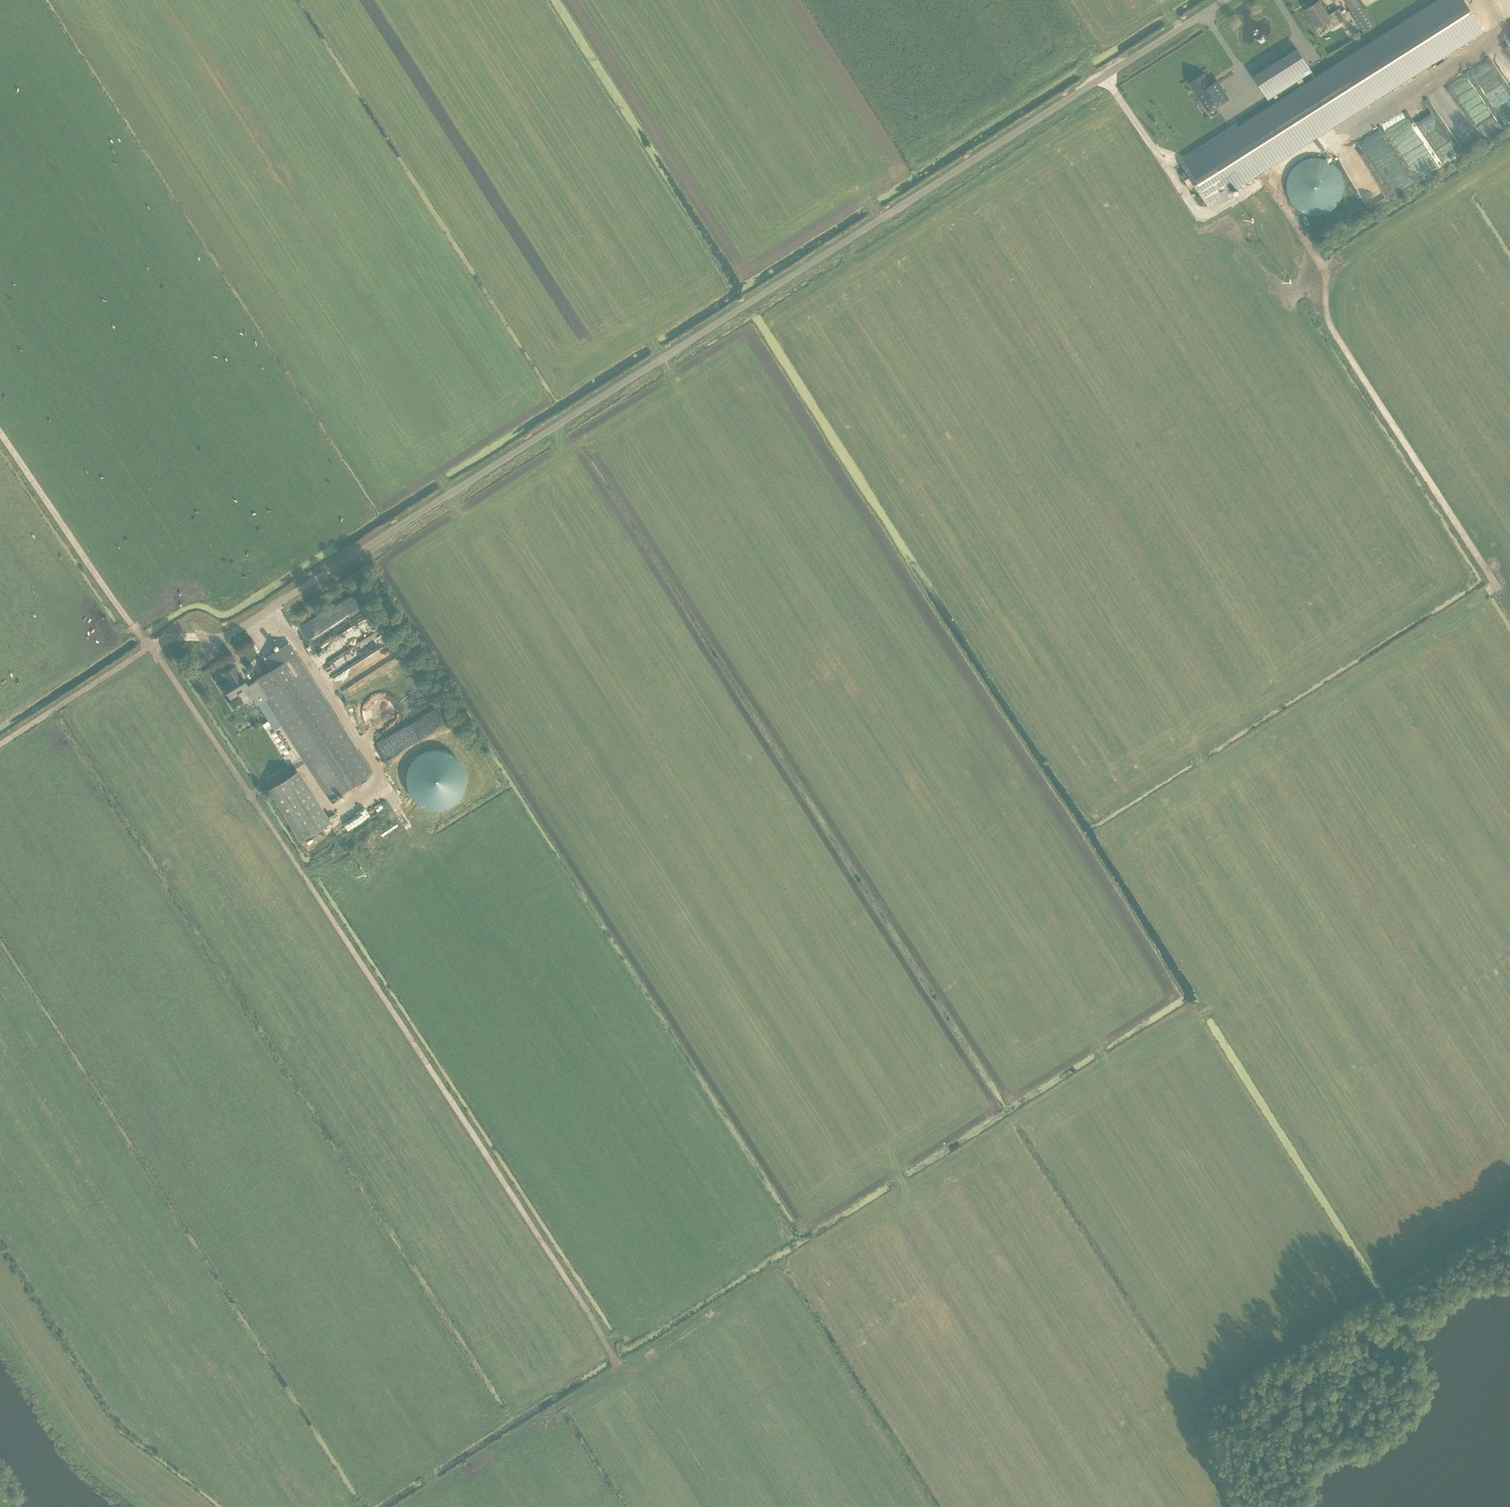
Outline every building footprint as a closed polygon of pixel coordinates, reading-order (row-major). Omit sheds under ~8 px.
[(1324,71),(1282,97),(1283,99),(1182,163),(1208,205),(1484,30),(1465,0),(1435,0),(1324,71)] [(1329,15),(1320,0),(1305,9),(1317,28),(1326,22),(1330,29),(1346,19),(1339,8),(1329,15)] [(1364,34),(1374,26),(1360,5),(1360,4),(1357,0),(1344,0),(1350,10),(1349,11),(1364,34)] [(1312,71),(1298,49),(1255,76),(1268,98),(1312,71)] [(1494,58),(1500,69),(1509,63),(1509,59),(1506,52),(1494,58)] [(1509,85),(1509,66),(1502,71),(1509,85)] [(1424,71),(1410,78),(1414,85),(1428,78),(1424,71)] [(1203,74),(1189,83),(1188,84),(1207,113),(1230,99),(1218,80),(1210,85),(1203,74)] [(1399,172),(1426,155),(1389,98),(1363,115),(1399,172)] [(1287,180),(1287,186),(1288,193),(1290,199),(1293,204),(1298,209),(1303,212),(1309,214),(1315,215),(1322,214),(1328,212),(1333,209),(1338,204),(1341,199),(1343,193),(1344,186),(1343,180),(1341,174),(1338,168),(1333,164),(1328,160),(1322,158),(1315,158),(1309,158),(1303,160),(1298,164),(1293,168),(1290,174),(1287,180)] [(1367,171),(1351,180),(1366,204),(1381,195),(1374,182),(1367,171)] [(354,596),(347,601),(353,608),(360,603),(354,596)] [(372,774),(296,654),(289,642),(264,658),(271,670),(254,680),(255,682),(248,686),(235,665),(223,673),(229,682),(222,686),(230,699),(245,690),(251,699),(252,698),(256,705),(266,699),(330,800),(372,774)] [(403,718),(403,712),(403,707),(401,702),(397,698),(393,694),(388,692),(382,692),(377,692),(372,694),(368,698),(364,702),(362,707),(362,712),(362,718),(364,723),(368,727),(372,731),(377,733),(382,733),(388,733),(393,731),(397,727),(401,723),(403,718)] [(410,797),(415,803),(422,808),(429,810),(437,811),(445,810),(452,806),(458,801),(462,795),(465,788),(466,780),(464,772),(461,765),(456,759),(450,755),(443,752),(435,752),(427,753),(420,756),(414,761),(409,767),(407,774),(406,782),(407,790),(410,797)] [(298,771),(267,790),(299,841),(330,822),(298,771)] [(360,818),(362,817),(352,801),(345,806),(351,817),(342,822),(350,835),(365,826),(360,818)] [(322,840),(332,835),(329,829),(319,835),(322,840)]
